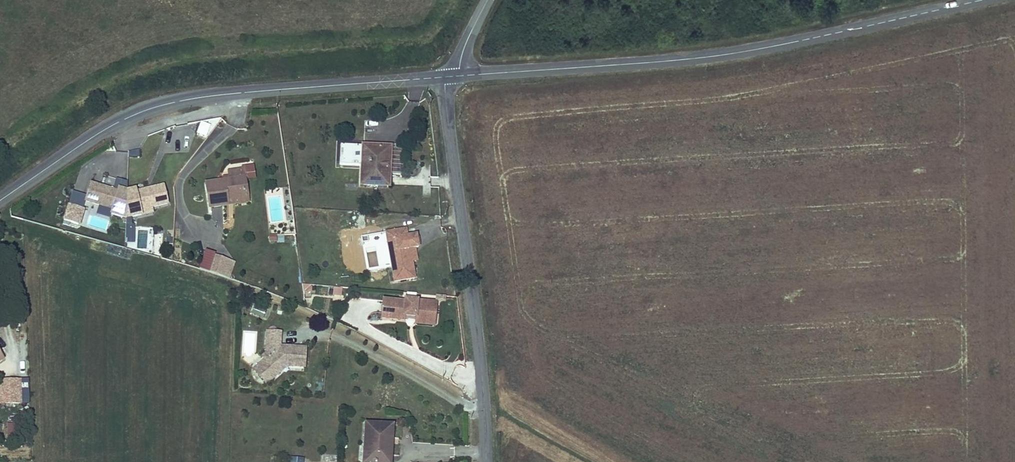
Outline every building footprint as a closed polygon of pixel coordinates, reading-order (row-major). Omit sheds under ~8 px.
[(392,152),(364,149),(362,186),(390,188),(392,152)] [(211,198),(231,195),(232,200),(251,196),(248,170),(252,169),(251,162),(231,164),(233,172),(209,177),(211,198)] [(111,211),(126,217),(128,188),(121,185),(119,189),(92,179),(85,198),(112,208),(111,211)] [(137,186),(128,188),(126,217),(153,212),(152,208),(169,205),(165,184),(137,189),(137,186)] [(70,204),(64,220),(79,225),(84,210),(70,204)] [(134,242),(134,222),(126,222),(126,242),(134,242)] [(398,244),(396,235),(407,233),(406,227),(386,230),(386,232),(389,245),(398,244)] [(392,266),(395,281),(416,277),(413,260),(418,259),(416,245),(420,244),(418,231),(407,233),(396,235),(398,244),(389,245),(392,266)] [(389,245),(386,232),(363,236),(369,270),(392,266),(389,245)] [(202,268),(210,271),(216,255),(208,252),(202,268)] [(216,255),(210,271),(229,278),(235,262),(216,255)] [(341,297),(342,288),(333,287),(332,296),(341,297)] [(418,311),(429,312),(449,314),(450,299),(418,295),(417,299),(398,297),(395,315),(417,318),(418,311)] [(276,312),(279,304),(267,300),(264,308),(276,312)] [(448,324),(449,314),(429,312),(427,322),(448,324)] [(318,360),(320,341),(294,337),(295,324),(280,322),(277,342),(282,346),(263,363),(275,375),(294,357),(318,360)] [(14,350),(10,346),(13,343),(6,332),(0,336),(0,361),(14,350)] [(23,403),(21,379),(0,380),(0,405),(23,403)] [(401,414),(374,413),(372,452),(398,453),(401,414)] [(7,434),(16,433),(15,422),(6,424),(7,434)]
